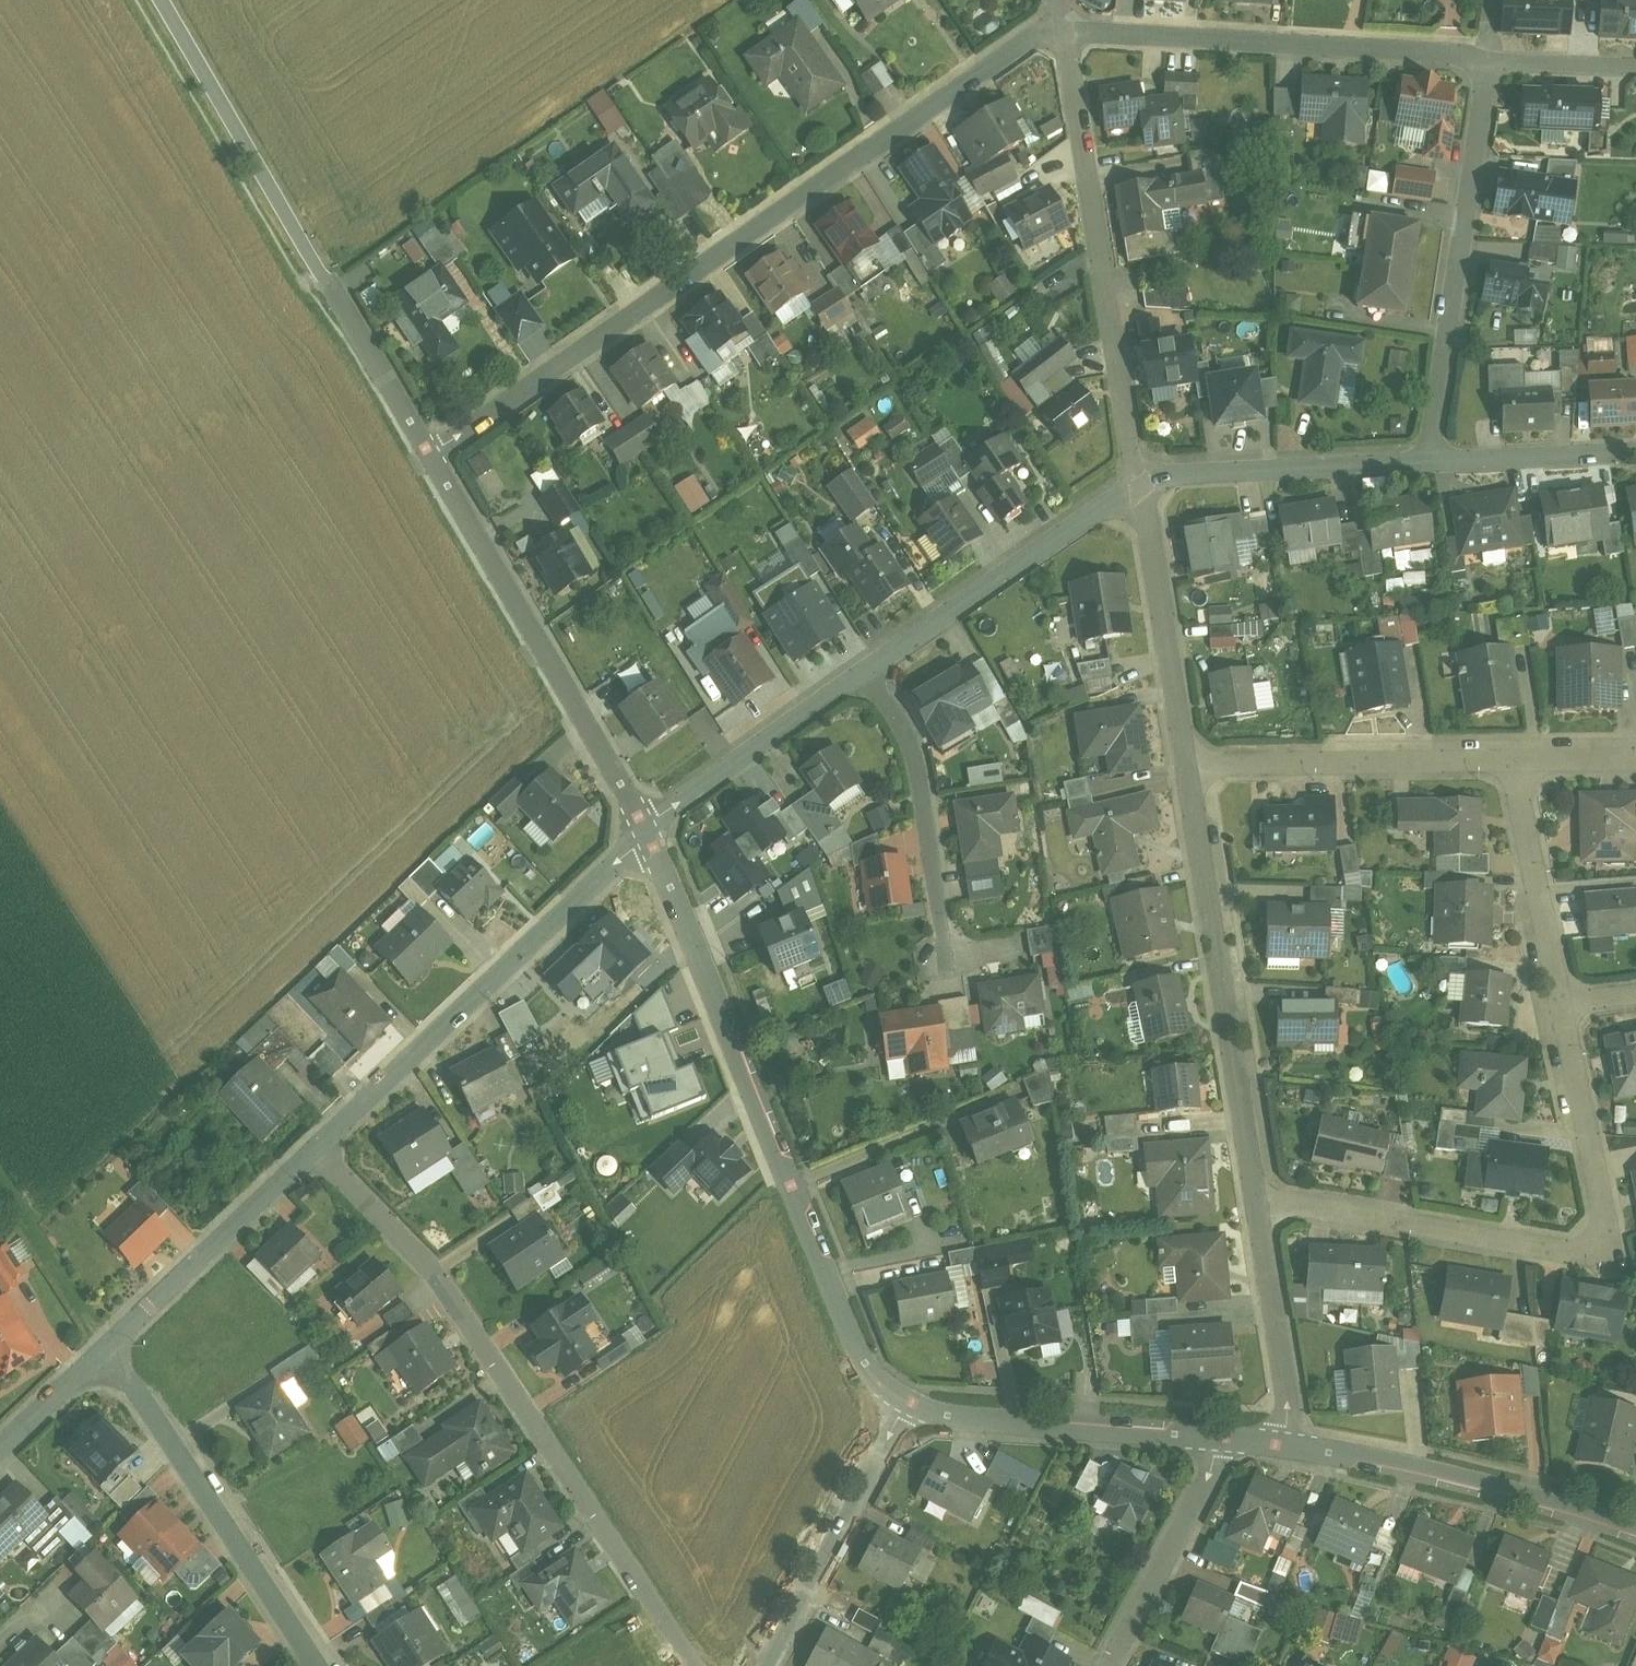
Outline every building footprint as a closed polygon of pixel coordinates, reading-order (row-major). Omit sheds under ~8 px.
[(807,0),(802,0),(787,11),(797,24),(798,23),(807,37),(824,25),(807,0)] [(843,14),(856,5),(867,21),(897,0),(833,0),(843,14)] [(1117,0),(1083,0),(1111,13),(1117,0)] [(1503,34),(1522,34),(1522,35),(1570,37),(1571,0),(1504,0),(1503,34)] [(1613,0),(1601,0),(1601,1),(1600,38),(1635,39),(1635,1),(1613,0)] [(807,37),(798,23),(797,24),(748,58),(764,81),(783,67),(801,92),(797,96),(807,111),(842,87),(807,37)] [(871,70),(861,77),(875,97),(885,90),(871,70)] [(1197,77),(1166,75),(1165,96),(1196,97),(1197,77)] [(1437,81),(1421,79),(1420,84),(1405,82),(1397,87),(1395,102),(1404,115),(1402,127),(1430,131),(1426,157),(1447,160),(1451,132),(1446,131),(1449,108),(1455,104),(1457,95),(1452,89),(1436,87),(1437,81)] [(1339,82),(1305,80),(1304,91),(1302,117),(1302,121),(1339,124),(1338,143),(1361,145),(1365,87),(1338,85),(1339,82)] [(711,82),(668,112),(693,148),(713,134),(710,130),(719,123),(729,139),(745,128),(748,131),(749,130),(737,112),(733,114),(711,82)] [(1176,100),(1142,104),(1139,85),(1100,90),(1107,130),(1110,130),(1109,128),(1142,123),(1142,125),(1143,125),(1147,146),(1183,141),(1176,100)] [(1304,91),(1274,89),(1275,116),(1302,117),(1304,91)] [(595,99),(613,135),(632,126),(613,90),(595,99)] [(1610,100),(1576,99),(1576,95),(1556,94),(1557,92),(1543,92),(1543,93),(1525,92),(1525,99),(1521,98),(1520,115),(1524,115),(1523,130),(1591,133),(1591,125),(1609,126),(1610,100)] [(1008,100),(956,132),(978,168),(996,159),(1026,141),(1016,125),(1021,122),(1008,100)] [(1609,126),(1591,125),(1591,133),(1590,153),(1608,154),(1609,126)] [(957,183),(932,148),(901,169),(925,203),(912,213),(919,224),(933,244),(935,243),(945,236),(948,240),(962,231),(959,227),(971,219),(958,200),(964,197),(955,184),(957,183)] [(651,206),(613,151),(558,190),(574,213),(578,211),(575,207),(596,193),(599,197),(607,191),(629,222),(651,206)] [(684,153),(671,162),(687,185),(700,176),(684,153)] [(978,168),(966,174),(980,197),(1017,178),(1005,154),(996,159),(978,168)] [(1371,190),(1375,168),(1357,165),(1353,187),(1371,190)] [(691,213),(661,170),(650,177),(661,194),(658,197),(676,224),(691,213)] [(1436,176),(1397,170),(1393,196),(1432,202),(1436,176)] [(1202,176),(1157,183),(1161,210),(1207,203),(1202,176)] [(1547,183),(1502,176),(1497,213),(1541,220),(1547,183)] [(1157,182),(1118,189),(1129,262),(1181,254),(1177,230),(1165,232),(1161,210),(1157,183),(1157,182)] [(1050,190),(1040,195),(1041,197),(1024,206),(1023,204),(1006,213),(1025,250),(1069,227),(1050,190)] [(1329,202),(1308,199),(1306,211),(1328,213),(1329,202)] [(877,244),(850,205),(818,227),(845,265),(862,289),(885,273),(869,250),(877,244)] [(572,259),(534,207),(504,228),(529,263),(526,265),(539,283),(572,259)] [(1419,226),(1352,215),(1347,250),(1366,253),(1358,307),(1406,315),(1419,226)] [(919,224),(904,234),(914,249),(930,275),(948,263),(935,243),(933,244),(919,224)] [(900,227),(886,235),(900,258),(914,249),(904,234),(900,227)] [(459,260),(437,229),(420,240),(441,270),(442,270),(443,270),(459,260)] [(422,267),(432,261),(418,240),(408,246),(422,267)] [(793,277),(778,255),(748,276),(775,316),(811,291),(799,273),(793,277)] [(862,289),(845,265),(830,276),(839,290),(840,290),(846,300),(862,289)] [(1529,272),(1489,266),(1484,300),(1504,303),(1503,305),(1524,308),(1529,272)] [(1053,291),(1079,284),(1074,269),(1049,275),(1053,291)] [(441,270),(396,302),(437,361),(456,349),(437,322),(464,303),(443,270),(442,270),(441,270)] [(993,287),(1005,304),(1023,291),(1011,274),(993,287)] [(366,295),(380,316),(396,306),(382,285),(366,295)] [(1194,287),(1150,290),(1151,311),(1195,308),(1194,287)] [(839,290),(811,308),(822,325),(820,327),(822,329),(824,328),(825,330),(854,312),(846,300),(840,290),(839,290)] [(721,295),(689,317),(690,318),(683,323),(694,339),(688,343),(712,376),(738,358),(729,344),(747,332),(721,295)] [(542,329),(524,304),(501,320),(519,346),(542,329)] [(1158,320),(1139,323),(1143,348),(1162,346),(1158,320)] [(1543,345),(1544,332),(1522,331),(1522,345),(1543,345)] [(1364,343),(1293,332),(1289,358),(1290,358),(1291,352),(1308,355),(1303,387),(1310,388),(1307,404),(1335,408),(1335,405),(1353,408),(1359,364),(1361,364),(1364,343)] [(768,333),(747,347),(761,369),(782,355),(768,333)] [(1062,337),(1013,375),(1041,411),(1076,385),(1062,367),(1077,356),(1062,337)] [(1143,348),(1142,349),(1149,390),(1176,386),(1176,387),(1196,384),(1190,341),(1162,346),(1143,348)] [(648,346),(614,370),(641,409),(676,385),(648,346)] [(1396,351),(1394,365),(1413,367),(1415,353),(1396,351)] [(1213,422),(1266,414),(1258,361),(1205,368),(1213,422)] [(1624,382),(1624,365),(1602,365),(1602,382),(1624,382)] [(1553,391),(1528,392),(1526,366),(1490,368),(1492,395),(1504,395),(1506,433),(1555,431),(1553,391)] [(1579,367),(1559,368),(1560,396),(1577,395),(1579,367)] [(713,403),(698,381),(687,388),(702,410),(713,403)] [(1100,415),(1077,384),(1076,385),(1041,411),(1064,442),(1100,415)] [(1590,389),(1591,426),(1635,425),(1635,387),(1590,389)] [(582,391),(550,413),(561,429),(559,430),(571,447),(584,438),(589,444),(600,436),(596,430),(604,424),(582,391)] [(648,416),(628,429),(643,451),(662,438),(648,416)] [(853,430),(863,449),(888,436),(877,417),(853,430)] [(628,429),(607,443),(622,465),(643,451),(628,429)] [(968,460),(965,462),(972,473),(983,489),(980,491),(981,492),(980,492),(1001,523),(1027,505),(1018,492),(1019,490),(1008,474),(1024,463),(1005,435),(968,460)] [(968,460),(953,438),(940,447),(960,480),(972,473),(965,462),(968,460)] [(940,447),(938,445),(909,464),(937,510),(953,498),(954,499),(966,490),(960,480),(940,447)] [(487,453),(473,462),(483,477),(497,469),(487,453)] [(702,476),(681,486),(695,514),(715,505),(702,476)] [(565,484),(543,498),(560,524),(581,509),(565,484)] [(1601,488),(1567,493),(1567,495),(1543,499),(1543,497),(1541,497),(1549,546),(1550,546),(1549,539),(1573,535),(1574,542),(1603,538),(1609,537),(1607,525),(1601,488)] [(869,491),(848,504),(861,525),(882,512),(869,491)] [(1494,497),(1472,501),(1472,499),(1454,503),(1459,537),(1462,552),(1463,552),(1482,549),(1484,563),(1487,566),(1503,563),(1505,559),(1503,547),(1521,544),(1522,544),(1518,518),(1514,492),(1494,496),(1494,497)] [(1426,497),(1366,507),(1370,531),(1373,550),(1378,550),(1433,541),(1426,497)] [(937,510),(921,521),(948,560),(980,537),(954,499),(953,498),(937,510)] [(1335,502),(1280,511),(1286,552),(1340,543),(1339,526),(1335,502)] [(1245,516),(1185,527),(1194,579),(1236,572),(1231,542),(1249,538),(1245,516)] [(1531,516),(1518,518),(1522,544),(1521,544),(1522,547),(1535,545),(1531,516)] [(1267,518),(1252,521),(1257,551),(1272,548),(1267,518)] [(1620,522),(1607,525),(1609,537),(1603,538),(1605,555),(1625,552),(1620,522)] [(1356,524),(1339,526),(1340,543),(1342,555),(1361,552),(1358,532),(1356,524)] [(1370,531),(1358,532),(1361,552),(1365,578),(1383,574),(1378,550),(1373,550),(1370,531)] [(567,533),(534,551),(557,591),(590,572),(567,533)] [(1459,537),(1447,539),(1452,574),(1467,571),(1463,552),(1462,552),(1459,537)] [(908,586),(881,547),(865,558),(860,550),(848,559),(853,566),(848,569),(875,608),(908,586)] [(753,623),(724,577),(707,587),(737,634),(753,623)] [(1121,577),(1074,585),(1083,642),(1130,634),(1130,632),(1128,632),(1122,598),(1124,597),(1121,577)] [(817,598),(782,622),(805,656),(840,632),(817,598)] [(1213,606),(1214,623),(1237,622),(1237,605),(1213,606)] [(1415,616),(1401,617),(1406,647),(1420,644),(1415,616)] [(1525,617),(1496,621),(1500,649),(1508,647),(1508,649),(1529,645),(1525,617)] [(1619,620),(1623,649),(1635,647),(1635,625),(1635,618),(1619,620)] [(1235,625),(1211,626),(1211,639),(1235,638),(1235,625)] [(771,680),(747,645),(732,655),(729,650),(714,661),(717,665),(711,669),(736,705),(771,680)] [(1399,645),(1350,653),(1350,655),(1356,654),(1361,683),(1355,684),(1359,713),(1409,705),(1399,645)] [(1500,649),(1461,655),(1464,671),(1459,672),(1459,677),(1464,676),(1471,716),(1518,708),(1508,649),(1508,647),(1500,649)] [(1618,649),(1561,650),(1562,711),(1619,710),(1618,649)] [(1111,659),(1077,664),(1083,681),(1114,677),(1111,659)] [(968,663),(929,686),(950,722),(963,715),(965,719),(982,710),(979,705),(988,700),(992,705),(993,705),(968,663)] [(1250,669),(1210,675),(1217,718),(1257,712),(1250,669)] [(657,683),(621,708),(648,748),(685,722),(657,683)] [(1264,684),(1266,708),(1275,708),(1273,683),(1264,684)] [(1071,693),(1076,706),(1095,700),(1091,687),(1071,693)] [(1020,722),(1006,697),(993,705),(992,705),(1006,730),(1007,729),(1020,722)] [(1137,707),(1123,709),(1123,713),(1113,715),(1112,711),(1078,717),(1084,757),(1109,753),(1113,772),(1147,767),(1137,707)] [(1025,731),(1020,722),(1007,729),(1013,739),(1014,738),(1016,742),(1027,740),(1025,731)] [(837,750),(804,772),(817,790),(805,798),(831,836),(844,827),(828,803),(859,782),(837,750)] [(1008,764),(974,768),(977,787),(1010,783),(1008,764)] [(561,782),(551,772),(527,795),(520,802),(521,803),(555,838),(586,808),(576,798),(577,797),(576,796),(575,797),(563,784),(564,783),(562,782),(561,782)] [(1088,777),(1064,782),(1068,800),(1092,795),(1088,777)] [(527,795),(513,780),(491,801),(506,817),(521,803),(520,802),(527,795)] [(1025,783),(1011,785),(1013,796),(1027,794),(1025,783)] [(1092,795),(1068,800),(1072,817),(1093,812),(1092,808),(1095,808),(1092,795)] [(1095,808),(1092,808),(1093,812),(1106,871),(1137,864),(1130,833),(1157,827),(1150,795),(1095,808)] [(768,796),(727,824),(741,844),(743,843),(752,856),(782,835),(772,821),(781,814),(768,796)] [(1013,796),(956,804),(965,862),(1001,857),(997,828),(1018,825),(1013,796)] [(1335,850),(1334,797),(1306,798),(1306,800),(1314,800),(1314,810),(1266,811),(1267,852),(1269,852),(1269,850),(1298,850),(1298,852),(1300,852),(1300,851),(1335,850)] [(1584,798),(1586,859),(1634,858),(1634,856),(1630,856),(1628,824),(1635,824),(1635,797),(1584,798)] [(831,836),(805,798),(793,806),(818,844),(831,836)] [(1479,802),(1437,802),(1437,805),(1410,805),(1410,829),(1437,828),(1438,857),(1460,857),(1480,856),(1480,854),(1479,802)] [(880,834),(901,826),(893,805),(872,813),(880,834)] [(781,814),(772,821),(782,835),(788,844),(808,830),(792,807),(781,814)] [(878,834),(851,845),(855,867),(865,866),(865,864),(883,861),(878,834)] [(752,856),(743,843),(741,844),(711,865),(736,901),(744,895),(768,879),(752,856)] [(1356,846),(1341,848),(1345,875),(1360,873),(1356,846)] [(1480,854),(1480,856),(1460,857),(1459,874),(1488,874),(1488,854),(1480,854)] [(502,893),(469,859),(452,875),(438,888),(439,890),(465,917),(484,900),(489,905),(502,893)] [(883,861),(865,864),(865,866),(867,879),(864,883),(866,894),(870,897),(874,896),(876,909),(910,904),(903,859),(883,861)] [(430,860),(410,878),(430,899),(439,890),(438,888),(452,875),(448,871),(444,874),(430,860)] [(997,864),(966,869),(969,886),(999,882),(997,864)] [(1456,874),(1425,873),(1424,890),(1438,890),(1438,888),(1455,889),(1456,874)] [(1155,874),(1125,881),(1128,891),(1115,894),(1116,899),(1159,889),(1155,874)] [(410,878),(399,889),(419,910),(420,909),(430,899),(410,878)] [(1342,888),(1312,887),(1312,910),(1330,910),(1330,911),(1342,911),(1342,888)] [(1116,899),(1114,899),(1114,900),(1120,899),(1127,929),(1121,931),(1128,959),(1178,948),(1164,888),(1159,889),(1116,899)] [(1455,889),(1438,888),(1438,890),(1438,910),(1445,910),(1444,942),(1437,941),(1437,943),(1488,944),(1489,890),(1455,889)] [(1586,896),(1589,936),(1635,933),(1635,892),(1586,896)] [(452,942),(420,909),(419,910),(422,913),(395,939),(392,936),(377,950),(406,980),(430,957),(434,960),(452,942)] [(1312,910),(1269,909),(1268,955),(1329,956),(1330,911),(1330,910),(1312,910)] [(802,913),(758,931),(776,975),(820,957),(802,913)] [(631,936),(610,915),(579,945),(581,947),(562,965),(580,985),(599,966),(618,985),(649,955),(647,954),(645,956),(629,938),(631,936)] [(1056,926),(1027,931),(1031,957),(1060,953),(1056,926)] [(338,947),(327,957),(339,969),(344,975),(355,964),(338,947)] [(1467,959),(1441,957),(1440,972),(1466,974),(1467,959)] [(580,985),(562,965),(549,978),(570,1000),(583,987),(580,985)] [(344,975),(339,969),(314,994),(341,1022),(335,1028),(360,1053),(391,1022),(344,975)] [(881,978),(865,972),(860,984),(875,991),(881,978)] [(1125,974),(1071,989),(1075,1004),(1129,988),(1125,974)] [(1510,978),(1466,974),(1461,1024),(1506,1028),(1510,978)] [(1177,977),(1135,986),(1147,1043),(1189,1034),(1177,977)] [(1038,978),(980,987),(987,1036),(1018,1031),(1016,1018),(1043,1013),(1038,978)] [(831,987),(838,1008),(860,1001),(854,980),(831,987)] [(1357,990),(1327,988),(1326,1003),(1336,1003),(1336,1004),(1356,1005),(1357,990)] [(625,993),(596,1020),(611,1036),(640,1009),(625,993)] [(968,997),(938,1002),(939,1008),(940,1008),(943,1030),(957,1028),(972,1026),(968,997)] [(524,1049),(550,1037),(533,1001),(507,1012),(524,1049)] [(1326,1003),(1280,1003),(1280,1046),(1315,1046),(1315,1041),(1335,1041),(1335,1046),(1336,1046),(1336,1004),(1336,1003),(1326,1003)] [(939,1011),(916,1015),(915,1012),(880,1017),(881,1019),(882,1019),(888,1058),(887,1058),(887,1060),(915,1055),(918,1075),(947,1070),(946,1064),(962,1062),(957,1028),(943,1030),(940,1008),(939,1008),(939,1011)] [(972,1026),(957,1028),(962,1062),(977,1059),(972,1026)] [(277,1029),(248,1056),(253,1062),(256,1059),(272,1074),(298,1050),(277,1029)] [(509,1033),(495,1040),(499,1048),(495,1050),(504,1066),(521,1056),(509,1033)] [(693,1066),(677,1073),(661,1035),(614,1053),(630,1093),(639,1089),(652,1120),(706,1098),(693,1066)] [(1611,1041),(1622,1094),(1635,1092),(1635,1036),(1611,1041)] [(345,1063),(325,1042),(307,1059),(327,1080),(345,1063)] [(495,1050),(452,1073),(473,1114),(517,1091),(504,1066),(495,1050)] [(1525,1062),(1464,1056),(1461,1087),(1481,1089),(1479,1115),(1520,1118),(1521,1099),(1520,1099),(1522,1078),(1523,1078),(1525,1062)] [(272,1074),(256,1059),(253,1062),(220,1097),(266,1140),(269,1137),(264,1132),(294,1100),(299,1104),(302,1102),(272,1074)] [(1194,1065),(1154,1070),(1155,1073),(1161,1072),(1163,1090),(1157,1091),(1159,1112),(1199,1107),(1194,1065)] [(1050,1069),(1024,1080),(1030,1097),(1053,1088),(1050,1069)] [(1016,1102),(962,1124),(978,1163),(1032,1141),(1016,1102)] [(1468,1112),(1442,1108),(1440,1122),(1454,1124),(1466,1126),(1468,1112)] [(452,1152),(425,1111),(408,1123),(409,1125),(383,1142),(382,1139),(380,1140),(407,1181),(452,1152)] [(1135,1114),(1105,1117),(1108,1140),(1137,1137),(1135,1114)] [(1387,1138),(1344,1128),(1345,1125),(1322,1120),(1313,1160),(1356,1170),(1357,1166),(1380,1172),(1381,1165),(1384,1165),(1385,1160),(1382,1159),(1387,1138)] [(1466,1126),(1454,1124),(1451,1151),(1478,1155),(1481,1128),(1466,1126)] [(693,1172),(719,1200),(748,1173),(736,1160),(739,1157),(725,1143),(723,1146),(714,1136),(691,1157),(685,1163),(693,1172)] [(1137,1137),(1108,1140),(1109,1153),(1139,1151),(1137,1137)] [(672,1192),(693,1172),(685,1163),(691,1157),(677,1143),(650,1168),(672,1192)] [(1204,1144),(1145,1149),(1147,1172),(1161,1171),(1164,1213),(1210,1209),(1204,1144)] [(1547,1151),(1493,1144),(1486,1190),(1541,1197),(1547,1151)] [(1406,1150),(1391,1147),(1384,1177),(1411,1183),(1406,1150)] [(490,1183),(468,1149),(455,1157),(469,1178),(464,1182),(473,1195),(490,1183)] [(892,1166),(843,1185),(863,1235),(911,1215),(892,1166)] [(170,1209),(143,1180),(128,1195),(139,1207),(140,1205),(156,1223),(170,1209)] [(534,1197),(512,1212),(520,1225),(542,1210),(534,1197)] [(156,1223),(140,1205),(139,1207),(107,1236),(115,1244),(114,1251),(122,1258),(129,1259),(136,1266),(168,1235),(156,1223)] [(539,1218),(514,1235),(518,1242),(495,1257),(515,1288),(564,1256),(539,1218)] [(292,1228),(274,1246),(272,1244),(257,1259),(273,1276),(286,1289),(320,1256),(292,1226),(291,1227),(292,1228)] [(1221,1238),(1161,1243),(1163,1265),(1180,1264),(1183,1302),(1226,1299),(1226,1296),(1224,1296),(1223,1271),(1224,1271),(1221,1238)] [(0,1251),(0,1285),(6,1294),(18,1286),(14,1280),(25,1273),(7,1246),(0,1251)] [(1384,1252),(1310,1248),(1309,1287),(1325,1288),(1382,1291),(1384,1252)] [(619,1252),(584,1274),(592,1288),(627,1266),(619,1252)] [(257,1259),(257,1258),(248,1267),(264,1284),(273,1276),(257,1259)] [(400,1292),(373,1261),(331,1298),(358,1329),(400,1292)] [(1494,1279),(1475,1276),(1475,1275),(1449,1271),(1441,1317),(1443,1318),(1444,1313),(1475,1319),(1474,1323),(1502,1328),(1503,1328),(1506,1313),(1511,1281),(1494,1278),(1494,1279)] [(947,1276),(894,1287),(902,1326),(955,1315),(947,1276)] [(1609,1291),(1582,1286),(1582,1285),(1565,1282),(1556,1330),(1558,1330),(1559,1325),(1593,1330),(1592,1336),(1619,1341),(1627,1293),(1609,1290),(1609,1291)] [(1325,1288),(1309,1287),(1307,1320),(1323,1323),(1325,1288)] [(1049,1290),(1000,1300),(1011,1353),(1040,1348),(1039,1344),(1055,1341),(1055,1345),(1059,1344),(1049,1290)] [(579,1299),(536,1328),(552,1352),(551,1353),(566,1376),(595,1356),(596,1356),(596,1355),(577,1327),(592,1317),(579,1299)] [(1177,1300),(1145,1302),(1146,1316),(1157,1315),(1177,1314),(1177,1300)] [(5,1301),(0,1305),(0,1377),(38,1352),(5,1301)] [(405,1304),(384,1319),(392,1331),(414,1317),(405,1304)] [(1533,1318),(1506,1313),(1503,1328),(1502,1328),(1499,1340),(1536,1346),(1533,1318)] [(392,1331),(367,1348),(377,1361),(389,1353),(388,1351),(424,1326),(416,1315),(414,1317),(392,1331)] [(1146,1316),(1131,1317),(1133,1344),(1159,1342),(1157,1315),(1146,1316)] [(1553,1322),(1533,1318),(1536,1346),(1549,1349),(1553,1322)] [(424,1326),(388,1351),(389,1353),(418,1394),(453,1369),(424,1326)] [(1231,1329),(1170,1333),(1173,1381),(1197,1379),(1196,1376),(1231,1373),(1231,1377),(1233,1377),(1231,1329)] [(620,1338),(596,1355),(596,1356),(595,1356),(605,1371),(630,1354),(620,1338)] [(1419,1344),(1403,1341),(1404,1352),(1406,1370),(1422,1369),(1419,1344)] [(1393,1352),(1348,1356),(1354,1413),(1398,1409),(1394,1371),(1406,1370),(1404,1352),(1393,1353),(1393,1352)] [(977,1380),(1001,1379),(999,1357),(976,1358),(977,1380)] [(293,1358),(271,1372),(281,1387),(303,1373),(293,1358)] [(1538,1369),(1521,1366),(1521,1377),(1516,1378),(1518,1400),(1541,1397),(1538,1369)] [(1516,1378),(1467,1383),(1462,1389),(1463,1398),(1469,1404),(1473,1403),(1475,1420),(1471,1420),(1466,1426),(1467,1436),(1473,1441),(1522,1436),(1518,1400),(1516,1378)] [(305,1433),(276,1388),(240,1411),(270,1456),(305,1433)] [(1593,1399),(1593,1400),(1599,1402),(1592,1432),(1586,1431),(1580,1461),(1628,1471),(1635,1432),(1635,1408),(1593,1399)] [(390,1437),(367,1403),(356,1410),(379,1445),(390,1437)] [(481,1406),(448,1428),(450,1432),(428,1447),(410,1459),(426,1483),(467,1456),(479,1474),(511,1453),(481,1406)] [(341,1427),(357,1452),(376,1441),(359,1415),(341,1427)] [(134,1453),(98,1417),(67,1448),(101,1483),(102,1484),(120,1467),(134,1453)] [(428,1447),(414,1426),(392,1440),(406,1462),(410,1459),(428,1447)] [(991,1486),(938,1458),(920,1493),(972,1521),(991,1486)] [(1120,1470),(1107,1463),(1104,1464),(1093,1484),(1108,1492),(1120,1470)] [(1015,1477),(992,1464),(985,1478),(1008,1490),(1015,1477)] [(143,1490),(120,1467),(102,1484),(101,1483),(99,1486),(122,1510),(143,1490)] [(1108,1492),(1103,1501),(1112,1505),(1105,1518),(1116,1524),(1115,1526),(1134,1536),(1141,1521),(1142,1521),(1162,1485),(1148,1478),(1149,1476),(1148,1476),(1147,1476),(1133,1472),(1132,1474),(1121,1468),(1120,1470),(1108,1492)] [(534,1493),(525,1479),(526,1478),(525,1475),(488,1499),(473,1510),(474,1512),(493,1540),(494,1539),(492,1536),(506,1526),(522,1551),(523,1552),(534,1545),(560,1527),(548,1509),(545,1511),(533,1493),(534,1493)] [(1285,1495),(1254,1481),(1238,1519),(1239,1519),(1231,1538),(1254,1549),(1263,1530),(1288,1541),(1289,1542),(1297,1526),(1307,1501),(1286,1492),(1285,1495)] [(17,1488),(0,1504),(0,1559),(23,1537),(45,1559),(61,1543),(40,1521),(43,1517),(44,1516),(41,1513),(17,1488)] [(481,1489),(458,1504),(466,1517),(474,1512),(473,1510),(488,1499),(481,1489)] [(58,1497),(41,1513),(44,1516),(43,1517),(60,1534),(77,1518),(58,1497)] [(399,1528),(418,1521),(410,1498),(390,1505),(399,1528)] [(178,1525),(157,1502),(141,1517),(131,1526),(122,1535),(144,1558),(178,1525)] [(1361,1512),(1337,1502),(1318,1544),(1365,1564),(1384,1522),(1382,1522),(1382,1523),(1361,1513),(1361,1512)] [(130,1505),(120,1514),(131,1526),(141,1517),(130,1505)] [(1473,1544),(1442,1532),(1444,1528),(1419,1518),(1402,1561),(1406,1562),(1407,1558),(1440,1571),(1438,1575),(1458,1583),(1473,1544)] [(199,1548),(178,1525),(144,1558),(165,1580),(174,1571),(184,1562),(199,1548)] [(354,1536),(324,1556),(356,1603),(373,1591),(374,1592),(376,1591),(375,1589),(377,1588),(385,1583),(386,1582),(371,1560),(388,1548),(389,1550),(390,1549),(373,1525),(356,1538),(354,1536)] [(1297,1526),(1289,1542),(1288,1541),(1281,1557),(1295,1563),(1309,1531),(1297,1526)] [(938,1541),(913,1528),(906,1541),(931,1554),(938,1541)] [(920,1555),(880,1534),(862,1568),(902,1589),(920,1555)] [(1551,1558),(1505,1540),(1489,1579),(1515,1590),(1516,1587),(1534,1594),(1533,1597),(1535,1598),(1551,1558)] [(89,1571),(104,1551),(93,1543),(78,1562),(89,1571)] [(534,1545),(523,1552),(522,1551),(510,1559),(518,1571),(535,1560),(541,1556),(534,1545)] [(542,1572),(524,1584),(525,1586),(541,1609),(555,1600),(572,1625),(608,1602),(591,1576),(590,1577),(583,1566),(584,1566),(574,1550),(542,1572)] [(1392,1557),(1376,1550),(1365,1576),(1380,1583),(1392,1557)] [(518,1571),(510,1577),(518,1590),(525,1586),(524,1584),(542,1572),(535,1560),(518,1571)] [(195,1574),(184,1562),(174,1571),(185,1583),(195,1574)] [(1589,1562),(1581,1581),(1575,1595),(1576,1596),(1607,1608),(1598,1632),(1619,1640),(1635,1598),(1635,1580),(1589,1562)] [(136,1601),(104,1567),(71,1598),(93,1620),(104,1632),(105,1631),(136,1601)] [(468,1626),(490,1612),(464,1573),(443,1586),(468,1626)] [(1560,1601),(1556,1611),(1568,1616),(1576,1596),(1575,1595),(1581,1581),(1570,1576),(1560,1601)] [(395,1598),(385,1583),(377,1588),(387,1603),(390,1601),(395,1598)] [(1269,1593),(1243,1583),(1237,1596),(1263,1608),(1269,1593)] [(1341,1639),(1365,1644),(1378,1586),(1368,1584),(1360,1618),(1346,1615),(1341,1639)] [(1236,1603),(1199,1586),(1185,1618),(1222,1634),(1236,1603)] [(1469,1593),(1455,1587),(1445,1612),(1459,1617),(1469,1593)] [(1560,1601),(1544,1595),(1532,1626),(1547,1632),(1556,1611),(1560,1601)] [(215,1601),(194,1621),(206,1634),(227,1614),(215,1601)] [(387,1603),(367,1617),(375,1629),(398,1614),(390,1601),(387,1603)] [(1325,1608),(1316,1636),(1332,1641),(1340,1613),(1325,1608)] [(883,1622),(860,1609),(852,1623),(876,1636),(883,1622)] [(182,1656),(192,1665),(236,1665),(258,1645),(228,1613),(227,1614),(206,1634),(182,1656)] [(412,1616),(376,1639),(394,1665),(427,1665),(446,1653),(433,1634),(427,1639),(412,1616)] [(1057,1631),(1034,1618),(1026,1633),(1032,1636),(1030,1640),(1047,1649),(1057,1631)] [(104,1632),(93,1620),(74,1638),(94,1660),(103,1651),(108,1656),(119,1645),(105,1631),(104,1632)] [(826,1631),(808,1665),(810,1665),(813,1665),(875,1665),(878,1659),(826,1631)] [(1551,1635),(1543,1659),(1561,1665),(1569,1642),(1551,1635)] [(876,1636),(869,1649),(892,1661),(899,1648),(876,1636)] [(74,1638),(54,1657),(62,1665),(98,1665),(99,1665),(94,1660),(74,1638)] [(38,1640),(11,1665),(62,1665),(54,1657),(38,1640)] [(1022,1656),(998,1643),(986,1665),(1065,1665),(1068,1661),(1068,1662),(1069,1661),(1047,1649),(1030,1640),(1022,1656)] [(1527,1641),(1520,1653),(1534,1662),(1542,1650),(1527,1641)] [(1447,1663),(1456,1665),(1477,1665),(1482,1656),(1454,1645),(1447,1663)]
